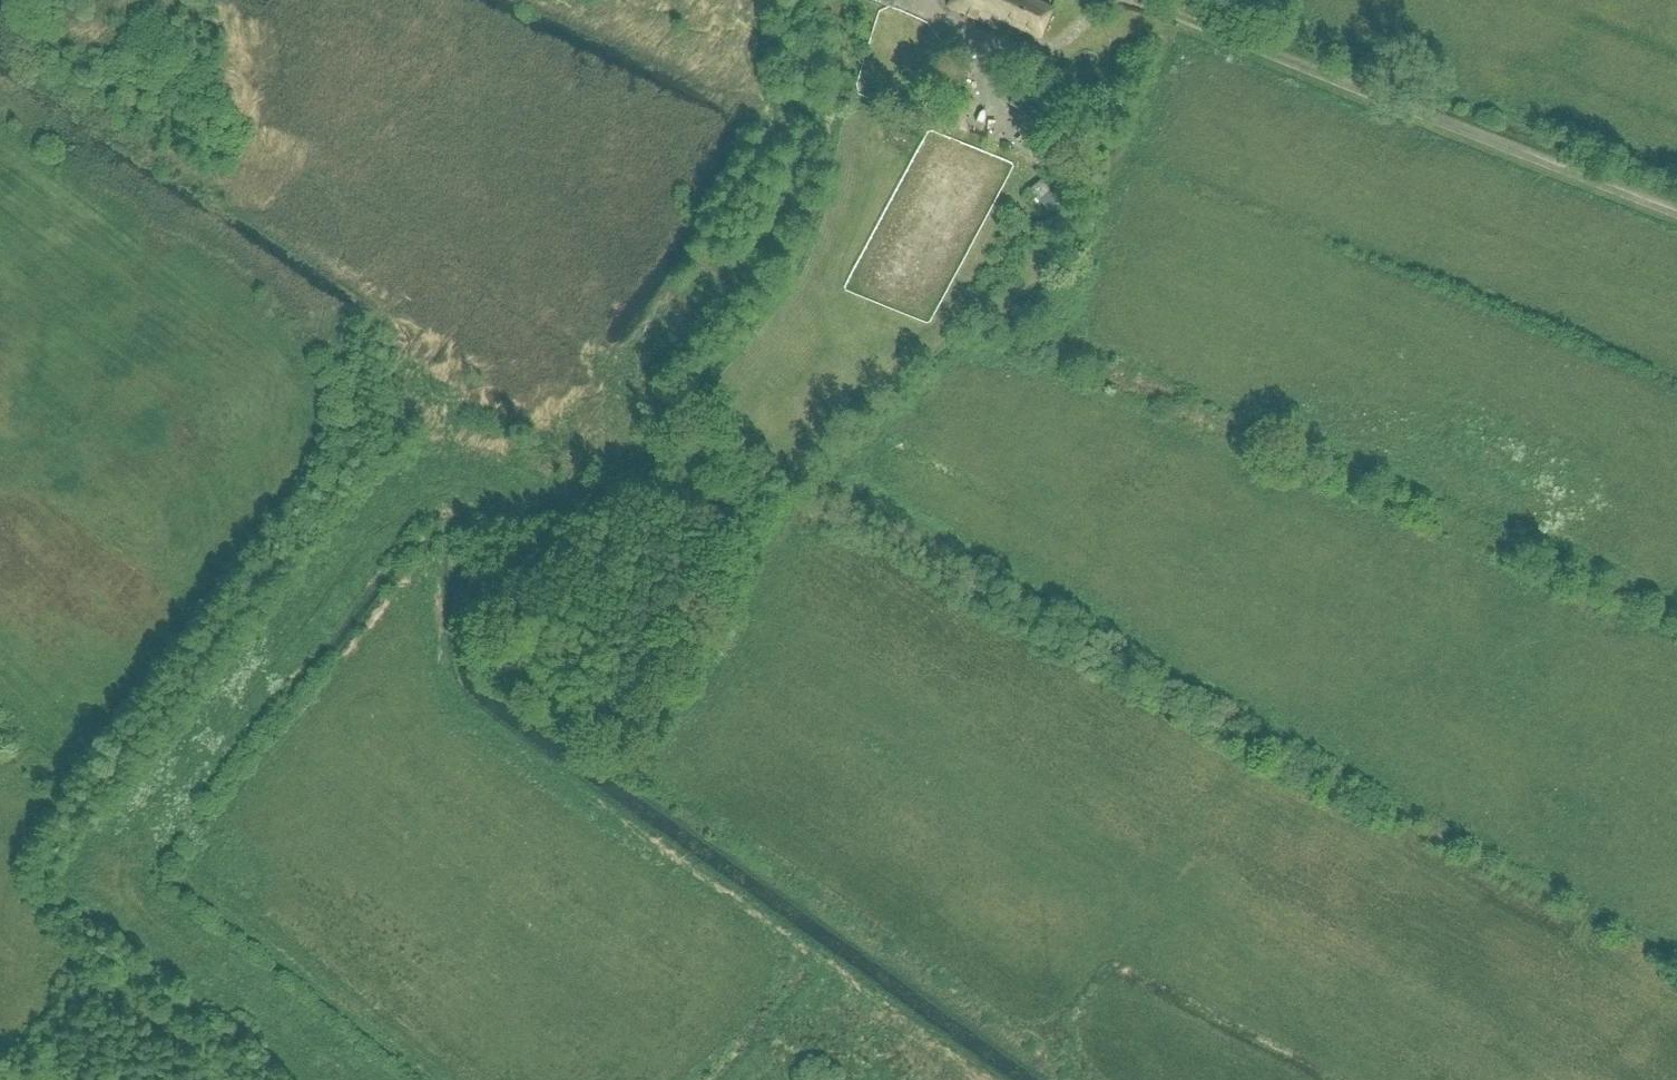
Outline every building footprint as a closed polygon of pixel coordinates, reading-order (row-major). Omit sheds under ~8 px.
[(897,0),(872,0),(893,10),(897,0)] [(1041,39),(1053,11),(1031,1),(1032,0),(953,0),(950,7),(998,29),(1002,21),(1041,39)] [(955,131),(965,110),(950,104),(941,124),(955,131)] [(1059,201),(1042,180),(1029,191),(1046,212),(1059,201)]
